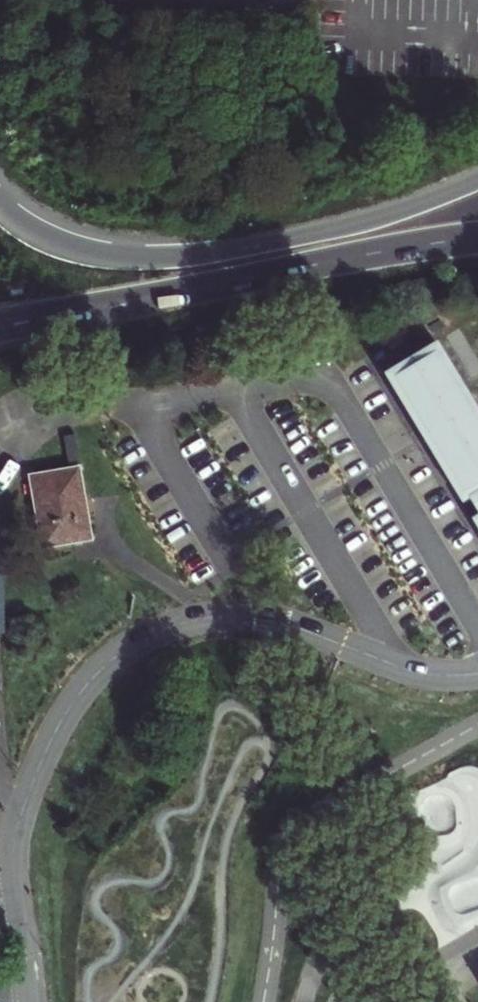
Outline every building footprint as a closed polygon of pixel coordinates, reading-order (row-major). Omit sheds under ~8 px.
[(436,343),(383,374),(461,503),(467,499),(472,506),(477,515),(471,520),(477,532),(477,413),(436,343)] [(74,543),(91,540),(83,496),(78,467),(29,476),(41,549),(74,543)]
